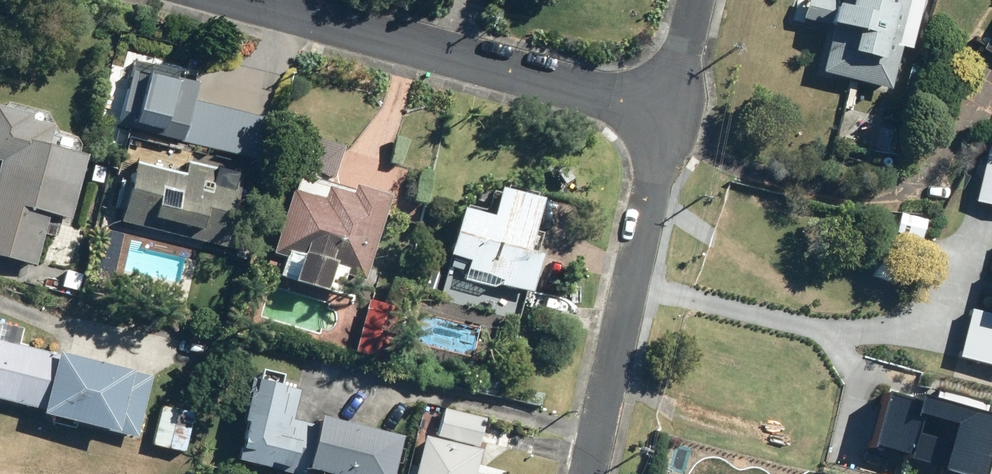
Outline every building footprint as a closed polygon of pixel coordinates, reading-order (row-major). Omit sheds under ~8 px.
[(819,75),(890,92),(912,0),(835,0),(833,7),(831,7),(826,26),(831,27),(819,75)] [(982,51),(991,57),(991,34),(982,51)] [(137,62),(122,120),(257,154),(267,113),(196,96),(200,78),(137,62)] [(35,268),(47,217),(68,222),(83,158),(44,148),(49,128),(25,122),(27,116),(0,110),(0,259),(35,268)] [(335,180),(343,148),(307,138),(298,171),(335,180)] [(973,204),(991,209),(991,148),(987,147),(973,204)] [(198,243),(225,249),(242,176),(186,163),(183,176),(133,164),(119,224),(150,231),(153,221),(200,232),(198,243)] [(362,282),(387,198),(351,187),(348,196),(324,189),(321,201),(290,192),(271,256),(283,259),(278,278),(290,282),(290,284),(323,294),(324,291),(339,296),(345,277),(362,282)] [(497,287),(528,294),(538,257),(525,255),(538,201),(495,191),(488,219),(457,211),(446,258),(467,263),(462,283),(492,290),(497,287)] [(957,359),(991,368),(991,314),(991,316),(969,310),(957,359)] [(136,440),(151,378),(54,355),(54,356),(16,347),(21,330),(0,325),(0,402),(40,412),(39,417),(136,440)] [(400,438),(317,418),(315,427),(292,421),(299,392),(280,387),(282,376),(260,371),(257,381),(251,380),(240,424),(244,425),(235,463),(267,470),(268,466),(291,472),(290,473),(391,473),(400,438)] [(868,440),(938,462),(935,473),(983,473),(991,444),(991,410),(918,387),(914,398),(884,389),(868,440)] [(442,410),(436,439),(478,449),(485,420),(442,410)] [(413,473),(475,473),(480,452),(422,438),(413,473)]
